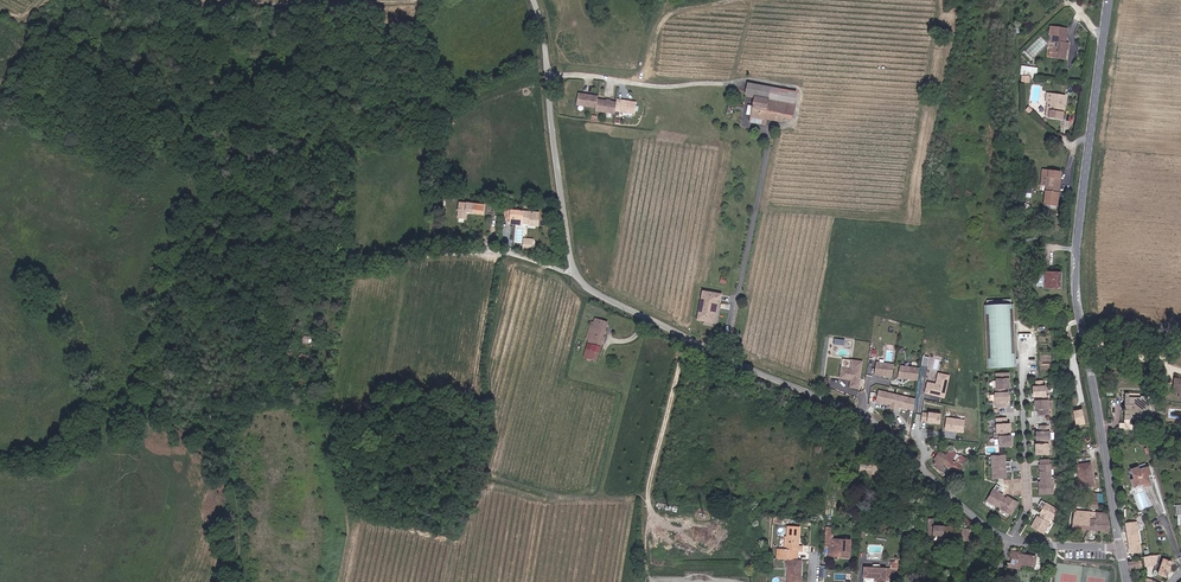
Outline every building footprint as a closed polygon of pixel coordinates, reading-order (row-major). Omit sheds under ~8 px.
[(1063,36),(1064,28),(1051,27),(1050,35),(1052,35),(1063,36)] [(1055,55),(1065,56),(1066,42),(1065,42),(1065,36),(1063,36),(1052,35),(1052,41),(1056,41),(1055,55)] [(1055,55),(1056,41),(1052,41),(1048,41),(1047,49),(1048,49),(1048,55),(1055,55)] [(1021,74),(1037,75),(1038,67),(1021,66),(1021,74)] [(748,83),(746,94),(756,96),(762,97),(761,105),(766,106),(765,110),(785,115),(788,103),(768,99),(771,87),(748,83)] [(799,93),(771,87),(768,99),(788,103),(796,105),(799,93)] [(598,97),(579,94),(577,106),(596,109),(596,112),(615,115),(616,112),(635,115),(637,103),(617,100),(617,103),(598,100),(598,97)] [(1066,97),(1053,95),(1050,119),(1063,120),(1066,97)] [(762,97),(756,96),(754,105),(748,104),(746,114),(751,115),(750,121),(762,124),(764,118),(772,120),(784,122),(785,117),(794,119),(796,105),(788,103),(785,115),(765,110),(766,106),(761,105),(762,97)] [(771,126),(772,120),(764,118),(762,124),(771,126)] [(1059,206),(1061,172),(1045,171),(1045,177),(1048,178),(1046,206),(1059,206)] [(486,205),(468,204),(468,219),(475,219),(476,213),(486,213),(486,205)] [(538,211),(505,210),(505,218),(511,218),(511,222),(530,222),(529,224),(538,224),(538,211)] [(533,239),(523,238),(523,249),(533,249),(533,239)] [(1044,282),(1044,271),(1036,271),(1036,282),(1038,282),(1044,282)] [(1062,272),(1044,271),(1044,282),(1038,282),(1038,286),(1045,286),(1045,288),(1061,289),(1062,272)] [(726,293),(707,288),(701,316),(717,320),(721,299),(725,300),(726,293)] [(1018,358),(1016,303),(1014,303),(1014,299),(989,299),(990,304),(987,304),(989,367),(1018,366),(1018,363),(1017,363),(1016,358),(1018,358)] [(584,358),(598,362),(608,323),(601,321),(599,327),(590,325),(588,331),(591,332),(588,345),(595,346),(593,352),(586,351),(584,358)] [(318,337),(301,336),(301,346),(317,347),(318,337)] [(858,388),(861,361),(850,360),(849,368),(840,367),(839,378),(847,379),(849,378),(850,378),(849,387),(858,388)] [(892,376),(893,364),(876,362),(874,374),(879,374),(881,374),(882,374),(882,375),(892,376)] [(918,379),(919,367),(900,365),(898,377),(918,379)] [(945,398),(950,375),(937,372),(935,383),(928,381),(925,394),(945,398)] [(996,387),(996,392),(1006,393),(1006,388),(1010,388),(1010,372),(998,372),(998,387),(996,387)] [(1173,382),(1172,391),(1179,393),(1178,395),(1180,395),(1180,380),(1180,383),(1173,382)] [(1047,395),(1047,387),(1043,387),(1038,387),(1035,387),(1035,397),(1039,396),(1039,401),(1049,401),(1049,395),(1047,395)] [(889,408),(894,409),(897,394),(879,390),(876,402),(890,405),(889,408)] [(1010,400),(1009,393),(1006,393),(996,392),(997,406),(1007,406),(1007,400),(1010,400)] [(916,399),(897,394),(894,409),(899,410),(900,407),(913,411),(916,399)] [(1128,407),(1130,407),(1130,399),(1131,394),(1125,394),(1124,424),(1142,426),(1142,421),(1127,421),(1128,407)] [(1142,399),(1130,399),(1130,407),(1128,407),(1127,421),(1142,421),(1150,422),(1150,416),(1145,416),(1145,412),(1150,412),(1150,406),(1147,406),(1147,397),(1142,397),(1142,399)] [(1050,415),(1049,401),(1039,401),(1036,401),(1037,409),(1039,409),(1040,415),(1047,415),(1050,415)] [(1086,424),(1083,408),(1074,409),(1076,425),(1086,424)] [(941,414),(922,411),(921,421),(940,424),(941,414)] [(965,419),(946,417),(944,430),(963,432),(965,419)] [(1011,432),(1011,423),(1007,423),(1007,417),(1000,417),(997,418),(997,432),(1007,432),(1011,432)] [(1050,440),(1050,426),(1041,426),(1041,432),(1037,432),(1037,440),(1041,440),(1050,440)] [(1012,446),(1012,436),(1008,436),(1007,432),(997,432),(997,437),(999,437),(1000,446),(1012,446)] [(1048,454),(1048,445),(1050,445),(1050,440),(1041,440),(1041,445),(1037,445),(1037,455),(1048,454)] [(951,451),(947,457),(956,462),(959,457),(951,451)] [(944,463),(957,471),(965,460),(959,457),(956,462),(947,457),(939,452),(934,459),(936,461),(933,465),(939,470),(944,463)] [(1011,471),(1011,461),(1005,461),(1005,455),(992,456),(993,478),(1006,479),(1006,471),(1011,471)] [(1051,483),(1051,465),(1049,465),(1049,460),(1041,460),(1041,465),(1040,465),(1040,478),(1041,478),(1041,483),(1039,483),(1039,494),(1053,494),(1053,483),(1051,483)] [(1081,488),(1094,485),(1089,462),(1076,465),(1081,488)] [(888,472),(866,467),(864,476),(881,481),(883,475),(887,476),(888,472)] [(1149,468),(1139,471),(1138,467),(1132,469),(1134,478),(1131,480),(1133,488),(1142,485),(1143,488),(1151,486),(1148,476),(1151,475),(1149,468)] [(1010,514),(1017,502),(1007,497),(1005,499),(1001,496),(1003,495),(997,491),(999,487),(995,485),(986,500),(996,506),(996,505),(1000,507),(1000,509),(1010,514)] [(1097,509),(1098,495),(1088,495),(1087,508),(1097,509)] [(1051,520),(1057,511),(1041,502),(1039,506),(1043,508),(1040,514),(1041,515),(1038,518),(1037,517),(1031,528),(1043,534),(1049,525),(1047,523),(1050,520),(1051,520)] [(883,516),(888,518),(892,507),(887,506),(883,516)] [(1075,511),(1072,519),(1071,529),(1108,532),(1108,522),(1106,521),(1106,513),(1075,511)] [(1125,524),(1138,523),(1137,515),(1125,514),(1125,524)] [(971,541),(973,526),(963,518),(962,522),(956,521),(956,519),(946,518),(945,526),(933,525),(933,527),(929,527),(929,535),(961,536),(961,540),(971,541)] [(1129,554),(1141,553),(1138,523),(1125,524),(1129,554)] [(778,559),(787,559),(797,560),(797,551),(802,552),(802,547),(798,547),(800,528),(788,527),(787,539),(787,546),(793,546),(792,551),(783,550),(778,550),(778,559)] [(827,544),(831,544),(832,539),(835,539),(835,535),(827,534),(827,544)] [(793,546),(787,546),(787,539),(784,539),(783,550),(792,551),(793,546)] [(848,542),(848,539),(835,539),(832,539),(831,544),(831,555),(852,556),(852,543),(848,542)] [(1014,557),(1013,563),(1019,564),(1037,567),(1038,556),(1012,552),(1012,556),(1014,557)] [(797,560),(787,559),(787,569),(788,569),(788,581),(800,581),(801,560),(797,560)] [(1158,575),(1166,578),(1167,576),(1171,562),(1163,559),(1158,575)] [(886,574),(887,566),(865,566),(865,575),(878,575),(878,580),(891,580),(891,574),(886,574)]
